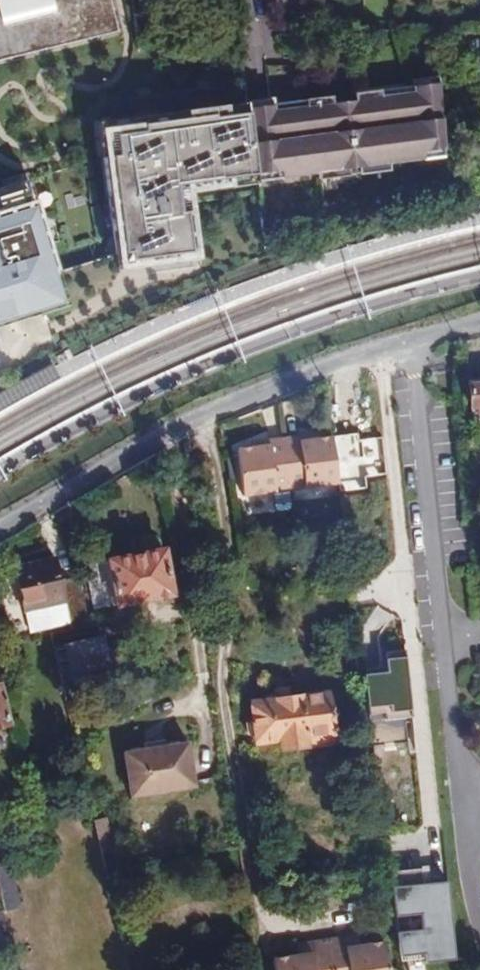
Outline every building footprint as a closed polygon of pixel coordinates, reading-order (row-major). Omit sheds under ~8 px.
[(118,32),(111,0),(0,0),(0,61),(118,32)] [(276,11),(295,9),(293,0),(275,0),(276,11)] [(412,86),(438,83),(437,76),(411,80),(412,86)] [(443,150),(438,83),(412,86),(412,92),(379,96),(379,91),(305,101),(305,106),(274,110),(273,105),(247,108),(247,112),(255,175),(276,171),(277,179),(315,174),(328,173),(329,178),(347,176),(347,170),(357,168),(357,174),(376,171),(375,166),(388,164),(423,160),(422,153),(443,150)] [(379,96),(412,92),(412,86),(379,91),(379,96)] [(247,108),(273,105),(273,98),(246,102),(247,108)] [(274,110),(305,106),(305,101),(273,105),(274,110)] [(181,186),(256,177),(255,175),(247,112),(206,117),(205,110),(148,118),(149,125),(106,131),(110,157),(103,158),(114,243),(129,241),(133,270),(177,264),(176,259),(191,258),(181,186)] [(423,160),(444,157),(443,150),(422,153),(423,160)] [(276,171),(255,175),(256,177),(256,182),(277,179),(276,171)] [(42,201),(37,202),(33,189),(0,199),(0,215),(1,217),(0,217),(0,338),(38,326),(56,320),(53,309),(75,301),(42,201)] [(67,351),(61,354),(64,361),(70,358),(67,351)] [(0,395),(0,406),(56,379),(51,369),(0,395)] [(469,379),(471,407),(478,407),(479,413),(479,415),(479,378),(469,379)] [(316,433),(298,435),(299,441),(316,439),(316,433)] [(242,496),(274,492),(276,508),(280,511),(290,510),(293,506),(291,490),(338,483),(332,437),(316,439),(299,441),(298,435),(269,439),(270,445),(252,448),(236,450),(242,496)] [(270,445),(269,439),(251,441),(252,448),(270,445)] [(108,561),(117,606),(172,596),(163,550),(108,561)] [(68,622),(69,630),(88,625),(80,575),(59,579),(54,558),(14,567),(28,631),(68,622)] [(109,676),(97,623),(88,625),(69,630),(49,634),(60,682),(73,680),(74,684),(109,676)] [(341,681),(360,678),(359,665),(339,668),(341,681)] [(305,737),(333,733),(327,695),(288,700),(287,694),(274,695),(275,697),(266,698),(268,707),(251,709),(254,725),(255,734),(256,744),(281,740),(283,750),(306,747),(305,737)] [(255,734),(254,725),(246,726),(247,735),(255,734)] [(305,737),(306,747),(334,743),(333,733),(305,737)] [(124,753),(131,796),(193,787),(186,744),(124,753)] [(94,823),(100,852),(113,849),(106,820),(94,823)] [(0,863),(0,894),(5,912),(21,908),(8,861),(0,863)] [(457,959),(449,880),(422,883),(421,867),(391,870),(399,955),(426,952),(427,962),(457,959)] [(131,875),(113,879),(116,891),(133,887),(131,875)] [(357,934),(343,937),(344,948),(359,946),(357,934)] [(343,937),(326,939),(331,969),(388,969),(384,942),(359,946),(344,948),(343,937)] [(274,969),(331,969),(326,939),(310,942),(312,954),(297,956),(272,960),(274,969)] [(312,954),(310,942),(295,944),(297,956),(312,954)]
